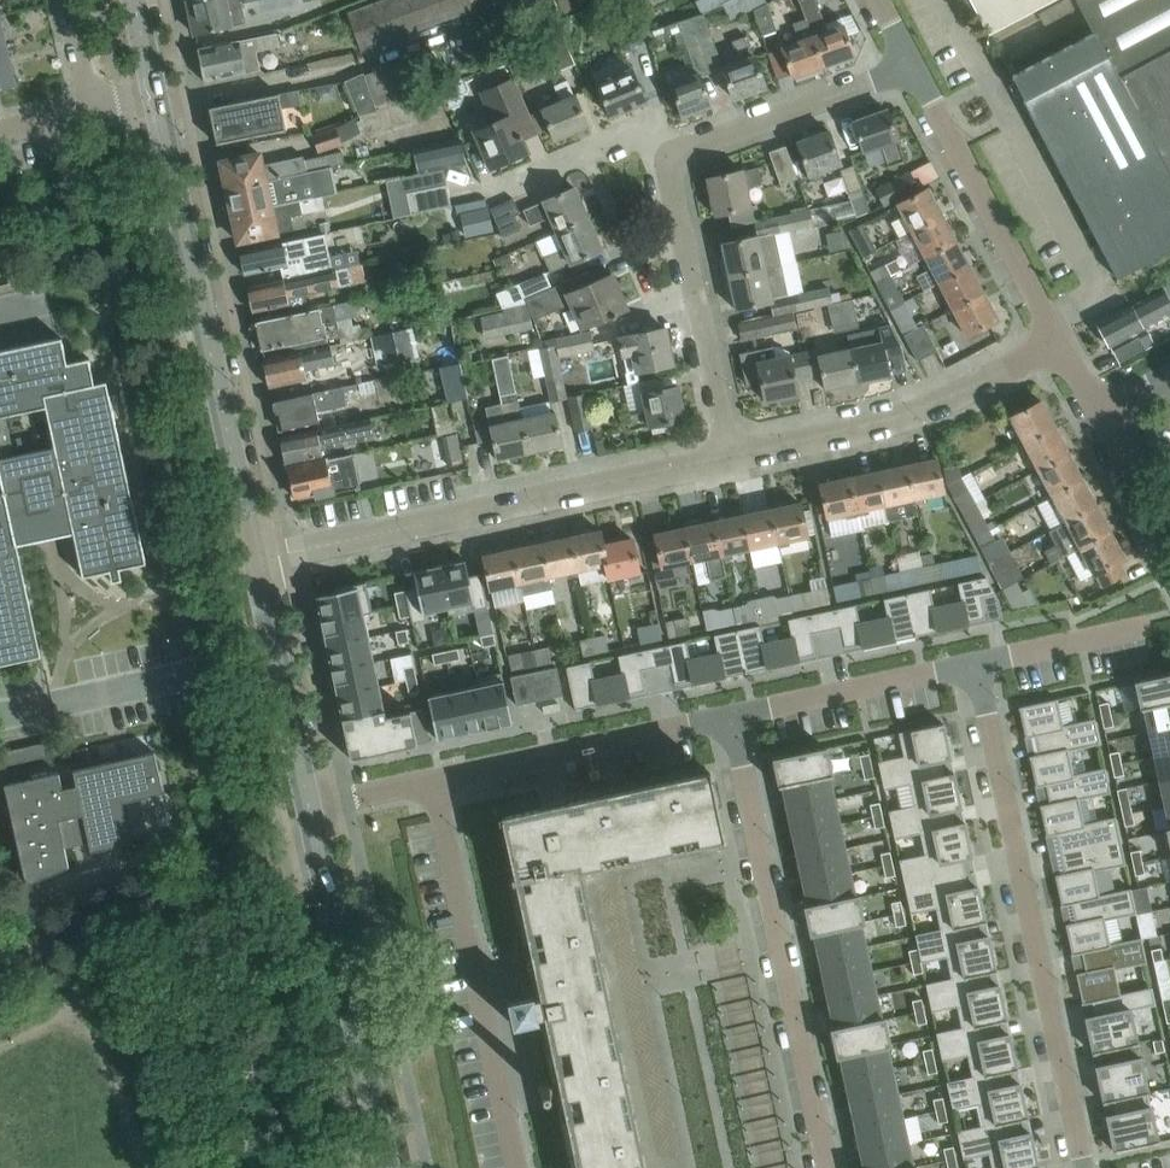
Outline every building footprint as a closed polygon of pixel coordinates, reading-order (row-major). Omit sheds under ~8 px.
[(194,34),(218,29),(230,26),(246,23),(241,2),(252,0),(187,0),(194,34)] [(361,50),(470,9),(468,3),(477,0),(381,0),(347,12),(361,50)] [(563,13),(581,5),(579,0),(557,0),(563,13)] [(752,11),(766,4),(764,0),(729,0),(721,4),(731,22),(752,11)] [(805,19),(822,67),(854,55),(840,18),(824,23),(816,0),(797,0),(800,5),(805,19)] [(988,34),(1053,0),(970,0),(988,34)] [(1093,33),(1106,57),(1107,56),(1115,70),(1169,41),(1169,0),(1075,0),(1093,33)] [(766,4),(752,11),(761,36),(775,31),(766,4)] [(702,13),(690,18),(703,53),(711,72),(723,68),(733,98),(765,87),(747,36),(731,42),(739,62),(723,68),(717,52),(716,52),(702,13)] [(570,16),(559,20),(563,33),(566,32),(572,20),(570,16)] [(690,18),(677,23),(681,34),(690,57),(690,58),(703,53),(690,18)] [(822,67),(805,19),(792,24),(799,41),(782,47),(793,77),(795,76),(797,81),(811,76),(809,71),(822,67)] [(681,34),(677,23),(647,33),(652,44),(681,34)] [(197,48),(204,82),(259,71),(255,52),(279,47),(276,33),(197,48)] [(1093,33),(1012,76),(1015,82),(1009,85),(1015,96),(1021,93),(1024,100),(1023,100),(1102,251),(1117,279),(1169,250),(1169,41),(1115,70),(1107,56),(1106,57),(1093,33)] [(537,48),(541,56),(549,76),(574,65),(563,38),(537,48)] [(0,52),(0,90),(15,86),(7,50),(0,52)] [(597,84),(601,95),(610,117),(646,102),(632,69),(597,84)] [(363,73),(344,81),(359,115),(378,107),(363,73)] [(671,83),(670,83),(682,117),(711,106),(700,76),(699,73),(696,74),(671,83)] [(528,110),(518,87),(515,78),(481,93),(494,123),(474,131),(490,168),(512,159),(516,161),(521,158),(523,154),(528,152),(522,139),(538,132),(530,114),(528,110)] [(542,109),(545,118),(550,129),(555,140),(588,126),(569,81),(555,87),(561,101),(542,109)] [(210,107),(217,143),(286,130),(282,108),(301,105),(298,90),(210,107)] [(542,109),(530,114),(538,132),(539,134),(550,129),(545,118),(542,109)] [(881,146),(888,166),(904,160),(887,110),(853,122),(863,152),(881,146)] [(341,145),(336,129),(311,137),(317,153),(341,145)] [(797,142),(805,164),(810,177),(842,166),(829,130),(797,142)] [(461,138),(414,148),(420,174),(467,164),(461,138)] [(769,152),(777,174),(781,185),(797,179),(785,146),(769,152)] [(225,178),(227,189),(329,167),(330,168),(344,165),(341,153),(300,162),(299,157),(262,165),(259,153),(221,162),(222,166),(220,169),(222,176),(225,178)] [(330,168),(329,167),(227,189),(227,191),(225,194),(227,201),(230,203),(232,214),(321,195),(335,192),(335,191),(332,192),(328,169),(330,168)] [(715,215),(751,207),(746,187),(761,184),(758,167),(707,178),(715,215)] [(839,172),(856,217),(870,212),(854,167),(839,172)] [(875,190),(883,205),(918,187),(910,172),(875,190)] [(447,185),(423,189),(405,193),(409,215),(451,206),(447,185)] [(550,217),(557,232),(588,219),(574,187),(523,210),(530,226),(550,217)] [(903,215),(912,231),(942,214),(944,214),(944,211),(939,199),(933,198),(928,188),(907,200),(894,206),(900,217),(903,215)] [(321,195),(232,214),(235,226),(233,229),(235,236),(238,238),(238,242),(262,237),(277,233),(274,220),(300,214),(323,209),(321,195)] [(490,208),(501,233),(503,238),(521,230),(514,216),(520,213),(513,198),(490,208)] [(487,208),(461,214),(466,235),(492,230),(487,208)] [(813,227),(809,211),(776,218),(780,234),(813,227)] [(912,231),(925,257),(956,241),(943,216),(944,214),(912,231)] [(588,219),(557,232),(537,241),(551,272),(602,250),(588,219)] [(846,229),(860,256),(874,249),(860,222),(846,229)] [(245,274),(269,269),(287,266),(285,260),(293,258),(297,277),(331,269),(324,234),(302,239),(302,238),(240,251),(245,274)] [(728,274),(728,276),(781,265),(774,236),(759,239),(758,235),(721,243),(725,259),(723,260),(721,263),(723,272),(726,274),(728,274)] [(925,257),(939,283),(970,266),(969,266),(971,260),(965,249),(960,247),(956,241),(925,257)] [(494,259),(498,268),(517,264),(512,252),(494,259)] [(771,301),(774,316),(792,312),(792,311),(831,303),(828,287),(787,297),(781,265),(728,276),(729,279),(727,279),(725,282),(727,291),(730,293),(732,293),(735,309),(771,301)] [(869,273),(875,284),(890,276),(884,265),(869,273)] [(939,283),(953,308),(983,292),(970,266),(939,283)] [(349,267),(335,270),(284,281),(284,280),(248,287),(250,296),(246,299),(249,309),(253,310),(253,312),(288,305),(289,310),(308,306),(305,294),(352,284),(349,267)] [(523,299),(524,303),(532,322),(571,305),(574,311),(581,308),(588,325),(610,315),(611,318),(617,316),(615,313),(627,308),(612,274),(593,282),(588,271),(551,287),(523,299)] [(501,308),(524,303),(523,299),(551,287),(546,274),(496,294),(501,308)] [(880,294),(889,310),(903,302),(890,276),(875,284),(880,294)] [(1164,289),(1097,324),(1109,347),(1169,315),(1169,284),(1163,287),(1164,289)] [(983,292),(953,308),(967,335),(998,319),(983,292)] [(913,297),(903,302),(905,304),(907,310),(917,305),(913,297)] [(326,339),(339,336),(335,320),(356,315),(352,300),(255,322),(261,350),(314,339),(315,344),(327,342),(326,339)] [(851,300),(840,302),(846,331),(857,328),(851,300)] [(846,331),(840,302),(828,305),(834,334),(846,331)] [(889,310),(903,335),(917,328),(907,310),(905,304),(903,302),(889,310)] [(524,303),(501,308),(501,310),(506,333),(530,328),(524,303)] [(776,333),(772,316),(738,324),(742,340),(776,333)] [(846,333),(850,349),(857,382),(890,374),(888,362),(901,360),(888,324),(846,333)] [(917,328),(903,335),(917,360),(936,350),(923,326),(917,329),(917,328)] [(373,336),(378,364),(417,356),(411,328),(373,336)] [(665,328),(620,338),(623,355),(632,353),(636,371),(673,363),(665,328)] [(594,350),(593,344),(590,330),(555,338),(559,358),(594,350)] [(1146,336),(1113,353),(1119,365),(1152,348),(1146,336)] [(37,532),(39,541),(52,538),(51,529),(53,529),(71,525),(83,577),(109,571),(111,582),(122,580),(119,569),(146,563),(127,475),(141,472),(138,458),(124,461),(106,381),(95,384),(90,358),(67,363),(61,338),(0,351),(0,417),(46,407),(55,447),(0,459),(0,665),(41,656),(15,537),(37,532)] [(553,338),(539,341),(540,349),(555,345),(553,338)] [(335,344),(287,354),(264,359),(270,387),(305,380),(303,371),(333,365),(331,355),(337,354),(335,344)] [(545,373),(547,380),(562,377),(555,345),(540,349),(545,373)] [(808,376),(803,352),(775,358),(773,346),(740,353),(747,385),(761,382),(765,401),(780,398),(783,404),(797,401),(797,394),(799,394),(795,379),(808,376)] [(816,349),(803,352),(808,376),(821,374),(824,389),(857,382),(850,349),(818,356),(816,349)] [(507,352),(492,355),(501,397),(516,394),(507,352)] [(467,398),(458,362),(437,367),(445,402),(467,398)] [(273,401),(279,430),(317,421),(314,412),(345,405),(342,392),(347,390),(346,385),(273,401)] [(646,411),(626,415),(629,430),(653,425),(654,432),(667,429),(666,422),(684,418),(677,386),(642,393),(646,411)] [(568,397),(575,430),(594,426),(587,393),(568,397)] [(529,452),(519,407),(517,400),(500,404),(504,423),(489,426),(491,435),(492,439),(496,459),(529,452)] [(549,401),(519,407),(529,452),(562,445),(555,412),(552,413),(549,401)] [(1010,417),(1025,445),(1056,428),(1041,401),(1010,417)] [(371,418),(280,437),(286,463),(322,456),(320,446),(375,435),(371,418)] [(489,426),(476,429),(479,442),(492,439),(491,435),(489,426)] [(1025,445),(1039,471),(1070,454),(1056,428),(1025,445)] [(1039,471),(1053,497),(1083,480),(1070,454),(1039,471)] [(936,458),(907,465),(915,499),(944,493),(936,458)] [(326,460),(311,463),(287,468),(288,472),(286,475),(287,480),(290,481),(293,496),(316,492),(317,496),(358,487),(354,470),(329,475),(326,460)] [(907,465),(878,471),(889,520),(916,514),(913,500),(915,499),(907,465)] [(946,486),(946,487),(960,479),(957,466),(942,469),(946,486)] [(849,477),(857,512),(861,527),(889,520),(878,471),(849,477)] [(860,527),(857,512),(849,477),(820,483),(825,507),(831,535),(860,528),(860,527)] [(960,479),(946,487),(952,498),(960,512),(974,505),(966,491),(960,479)] [(1053,497),(1066,523),(1097,507),(1083,480),(1053,497)] [(800,502),(770,509),(778,544),(807,538),(805,526),(800,502)] [(1067,555),(1068,556),(1111,533),(1097,507),(1066,523),(1048,533),(1061,558),(1067,555)] [(770,509),(742,515),(750,550),(778,544),(770,509)] [(742,515),(713,521),(721,556),(750,550),(742,515)] [(683,522),(684,527),(692,561),(704,559),(708,579),(725,576),(721,556),(713,521),(702,523),(701,519),(683,522)] [(968,528),(974,539),(988,531),(983,520),(968,528)] [(692,561),(684,527),(655,533),(657,541),(648,543),(658,588),(679,584),(675,565),(692,561)] [(600,530),(570,536),(578,571),(605,565),(606,564),(603,544),(600,530)] [(988,531),(974,539),(980,550),(994,542),(988,531)] [(1111,533),(1068,556),(1081,582),(1095,575),(1101,586),(1125,573),(1118,561),(1124,558),(1111,533)] [(570,536),(541,543),(548,577),(578,571),(570,536)] [(631,539),(603,544),(606,564),(605,565),(609,579),(639,572),(631,539)] [(513,549),(520,583),(522,594),(551,588),(548,577),(541,543),(513,549)] [(491,590),(520,583),(513,549),(484,555),(491,590)] [(465,560),(439,566),(448,608),(447,608),(449,615),(488,607),(481,574),(469,576),(465,560)] [(942,564),(929,567),(933,582),(945,579),(942,564)] [(405,590),(411,615),(412,623),(427,619),(425,613),(447,608),(448,608),(439,566),(413,571),(417,588),(405,590)] [(933,582),(929,567),(916,570),(920,585),(933,582)] [(995,579),(1002,591),(1017,583),(1010,571),(995,579)] [(885,576),(871,579),(875,594),(888,591),(885,576)] [(930,589),(907,594),(916,637),(917,637),(917,636),(969,624),(968,621),(985,617),(980,597),(995,594),(986,577),(958,583),(962,603),(934,609),(930,589)] [(875,594),(871,579),(863,581),(866,596),(875,594)] [(315,596),(321,622),(363,613),(364,613),(372,612),(365,582),(334,588),(335,592),(315,596)] [(1017,583),(1002,591),(1008,602),(1022,594),(1017,583)] [(826,589),(789,597),(792,612),(829,604),(826,589)] [(408,603),(405,591),(394,593),(397,606),(408,603)] [(856,605),(822,612),(826,630),(841,627),(845,647),(862,643),(863,647),(915,636),(915,637),(916,637),(907,594),(884,599),(888,619),(860,625),(856,605)] [(772,596),(760,598),(764,618),(781,614),(792,612),(789,597),(778,599),(772,596)] [(745,607),(732,609),(735,624),(748,622),(764,618),(760,598),(750,600),(745,607)] [(410,616),(408,603),(397,606),(400,618),(410,616)] [(735,624),(732,609),(720,612),(723,627),(735,624)] [(760,625),(737,630),(746,673),(747,673),(747,672),(799,661),(798,657),(815,653),(811,633),(826,630),(822,612),(788,619),(792,639),(764,645),(760,625)] [(321,622),(326,647),(369,637),(364,613),(363,613),(321,622)] [(665,622),(668,637),(690,632),(687,617),(665,622)] [(650,625),(638,628),(641,643),(654,640),(650,625)] [(395,632),(398,645),(409,642),(406,629),(395,632)] [(448,630),(435,633),(437,645),(450,643),(448,630)] [(686,641),(652,648),(656,666),(671,663),(675,683),(692,680),(693,683),(745,672),(745,673),(746,673),(737,630),(714,635),(718,655),(690,661),(686,641)] [(480,637),(482,647),(495,644),(493,634),(480,637)] [(326,647),(331,671),(374,662),(369,637),(326,647)] [(605,638),(593,640),(596,654),(607,652),(605,638)] [(596,654),(593,640),(580,643),(583,657),(596,654)] [(656,666),(652,648),(618,656),(623,675),(595,681),(590,662),(566,667),(575,710),(577,709),(577,708),(629,697),(628,694),(645,690),(641,669),(656,666)] [(457,649),(445,652),(447,662),(460,659),(457,649)] [(547,650),(535,652),(538,666),(550,664),(547,650)] [(447,662),(445,652),(432,654),(434,665),(447,662)] [(538,666),(535,652),(523,655),(526,669),(538,666)] [(526,669),(523,655),(506,658),(509,673),(526,669)] [(331,671),(337,696),(379,686),(374,662),(331,671)] [(403,668),(406,681),(416,678),(414,666),(403,668)] [(510,677),(516,705),(563,695),(557,667),(510,677)] [(475,678),(477,686),(478,686),(487,729),(512,723),(502,672),(475,678)] [(1141,708),(1169,702),(1169,674),(1135,682),(1141,708)] [(419,691),(416,678),(406,681),(408,693),(419,691)] [(337,696),(342,720),(384,711),(379,686),(337,696)] [(478,686),(477,686),(453,691),(462,734),(487,729),(478,686)] [(462,734),(453,691),(428,697),(437,739),(462,734)] [(1029,756),(1029,757),(1099,742),(1094,718),(1062,725),(1056,700),(1057,700),(1057,699),(1018,707),(1018,708),(1019,708),(1023,729),(1025,737),(1031,736),(1035,735),(1039,754),(1035,755),(1029,756)] [(1099,704),(1101,716),(1111,714),(1108,702),(1099,704)] [(1148,732),(1169,727),(1169,702),(1141,708),(1141,709),(1144,708),(1149,731),(1147,731),(1148,732)] [(423,709),(410,712),(415,733),(428,730),(423,709)] [(384,711),(342,720),(347,745),(361,743),(364,756),(417,744),(417,743),(432,740),(431,738),(430,739),(428,730),(415,733),(410,712),(386,717),(384,711)] [(1111,714),(1101,716),(1104,728),(1114,726),(1111,714)] [(884,789),(910,784),(909,783),(944,775),(944,774),(941,760),(945,759),(942,746),(947,745),(943,724),(943,723),(899,732),(904,756),(878,761),(884,789)] [(1153,756),(1169,753),(1169,727),(1148,732),(1148,733),(1149,732),(1154,755),(1153,756)] [(55,740),(42,743),(45,757),(58,754),(55,740)] [(1039,805),(1039,806),(1109,791),(1104,767),(1073,774),(1067,750),(1099,743),(1099,742),(1029,757),(1030,757),(1034,778),(1036,786),(1045,784),(1049,803),(1039,805)] [(778,784),(778,785),(832,774),(826,748),(774,759),(779,784),(778,784)] [(1109,753),(1112,765),(1121,763),(1119,751),(1109,753)] [(91,851),(124,844),(124,841),(121,841),(110,793),(158,782),(159,785),(162,785),(155,752),(73,770),(77,787),(63,790),(59,773),(4,785),(5,787),(7,787),(28,882),(26,883),(26,885),(69,866),(63,840),(73,838),(72,836),(87,832),(91,851)] [(859,755),(862,767),(872,765),(869,753),(859,755)] [(1158,781),(1169,778),(1169,753),(1153,756),(1153,757),(1154,757),(1159,780),(1158,780),(1158,781)] [(1121,763),(1112,765),(1114,777),(1124,775),(1121,763)] [(872,765),(862,767),(865,779),(874,777),(872,765)] [(895,838),(920,833),(920,832),(955,824),(954,823),(951,809),(955,808),(952,795),(958,794),(954,774),(954,772),(944,774),(944,775),(909,783),(910,784),(914,805),(889,811),(895,838)] [(616,861),(725,838),(711,773),(566,804),(566,801),(540,807),(540,809),(502,818),(515,878),(518,877),(539,976),(543,996),(534,998),(533,995),(508,1001),(514,1025),(538,1020),(538,1017),(547,1015),(580,1167),(682,1167),(636,956),(616,861)] [(782,785),(787,809),(835,799),(830,776),(832,775),(832,774),(778,785),(779,786),(782,785)] [(1163,805),(1169,804),(1169,778),(1158,781),(1158,782),(1159,782),(1164,804),(1163,805)] [(1117,790),(1120,802),(1129,800),(1127,788),(1117,790)] [(1056,833),(1060,853),(1120,840),(1115,816),(1083,823),(1078,799),(1110,792),(1109,791),(1039,806),(1040,806),(1045,827),(1047,836),(1052,834),(1056,833)] [(787,809),(793,833),(840,823),(835,799),(787,809)] [(1120,802),(1122,814),(1132,812),(1129,800),(1120,802)] [(870,804),(872,816),(882,814),(880,802),(870,804)] [(1132,812),(1122,814),(1125,826),(1135,824),(1132,812)] [(882,814),(872,816),(875,828),(885,826),(882,814)] [(899,860),(905,886),(965,873),(962,858),(966,858),(963,844),(968,843),(964,823),(965,823),(964,821),(954,823),(955,824),(920,832),(920,833),(925,854),(899,860)] [(793,833),(798,858),(845,848),(840,823),(793,833)] [(1061,904),(1061,905),(1131,890),(1131,889),(1130,888),(1099,895),(1093,871),(1125,864),(1120,840),(1060,853),(1064,873),(1061,874),(1055,875),(1057,883),(1061,904)] [(798,858),(803,882),(850,872),(845,848),(798,858)] [(1130,852),(1133,864),(1143,861),(1140,850),(1130,852)] [(880,853),(883,865),(893,863),(890,851),(880,853)] [(1143,861),(1133,864),(1135,875),(1145,873),(1143,861)] [(893,863),(883,865),(886,877),(895,875),(893,863)] [(805,906),(806,908),(858,896),(858,895),(855,896),(850,872),(803,882),(808,906),(805,906)] [(936,907),(941,929),(941,930),(976,923),(976,924),(986,921),(985,920),(981,900),(975,901),(972,888),(968,889),(965,873),(905,886),(911,913),(936,907)] [(1131,889),(1131,890),(1136,913),(1136,914),(1150,911),(1144,886),(1138,888),(1131,889)] [(1071,953),(1072,954),(1141,938),(1141,937),(1109,944),(1104,920),(1136,913),(1131,890),(1061,905),(1067,904),(1071,903),(1075,922),(1071,923),(1066,924),(1067,932),(1072,953),(1071,953)] [(810,932),(863,921),(858,896),(806,908),(811,931),(810,932)] [(891,903),(894,914),(903,912),(901,901),(891,903)] [(1141,937),(1141,938),(1148,937),(1155,935),(1150,911),(1136,914),(1141,937)] [(903,912),(894,914),(896,926),(906,924),(903,912)] [(814,933),(819,956),(866,946),(861,923),(864,922),(863,921),(810,932),(810,934),(814,933)] [(947,957),(951,978),(952,979),(986,972),(986,973),(996,971),(996,969),(995,969),(991,949),(985,950),(983,937),(979,938),(976,924),(976,923),(941,930),(941,929),(915,934),(918,948),(921,960),(921,962),(947,957)] [(1141,939),(1072,954),(1072,955),(1082,952),(1086,971),(1076,973),(1078,981),(1082,1002),(1120,994),(1115,969),(1146,962),(1141,939)] [(819,956),(824,981),(871,971),(866,946),(819,956)] [(909,950),(911,962),(921,960),(918,948),(909,950)] [(1163,960),(1161,948),(1151,950),(1154,962),(1163,960)] [(1163,960),(1154,962),(1156,974),(1168,971),(1166,959),(1163,960)] [(923,972),(921,962),(921,960),(911,962),(914,974),(923,972)] [(824,981),(829,1005),(877,995),(871,971),(824,981)] [(957,1006),(962,1027),(962,1028),(997,1021),(997,1022),(1007,1020),(1006,1018),(1002,998),(996,999),(993,986),(989,987),(986,973),(986,972),(952,979),(951,978),(926,984),(932,1011),(957,1006)] [(1086,1018),(1089,1031),(1093,1051),(1093,1052),(1093,1053),(1138,1043),(1138,1042),(1137,1042),(1130,1010),(1156,1004),(1152,987),(1120,994),(1082,1002),(1082,1004),(1092,1002),(1095,1016),(1092,1016),(1086,1018)] [(831,1029),(831,1031),(884,1019),(884,1018),(882,1019),(877,995),(829,1005),(834,1029),(831,1029)] [(1164,1011),(1169,1009),(1169,997),(1162,999),(1164,1011)] [(912,1001),(915,1013),(924,1011),(922,999),(912,1001)] [(924,1011),(915,1013),(917,1025),(927,1023),(924,1011)] [(832,1031),(837,1055),(890,1044),(884,1019),(831,1031),(832,1031)] [(968,1055),(973,1076),(973,1077),(1007,1070),(1008,1071),(1017,1069),(1017,1068),(1012,1047),(1007,1049),(1004,1035),(1000,1036),(997,1022),(997,1021),(962,1028),(962,1027),(936,1033),(942,1060),(968,1055)] [(1165,1050),(1162,1038),(1153,1040),(1155,1052),(1165,1050)] [(840,1056),(845,1079),(892,1069),(887,1046),(890,1045),(890,1044),(837,1055),(837,1056),(840,1056)] [(923,1050),(925,1062),(935,1060),(932,1048),(923,1050)] [(1103,1102),(1113,1100),(1148,1092),(1148,1091),(1147,1091),(1140,1057),(1096,1067),(1104,1100),(1103,1100),(1103,1102)] [(935,1060),(925,1062),(928,1074),(937,1072),(935,1060)] [(845,1079),(850,1104),(897,1093),(892,1069),(845,1079)] [(978,1104),(983,1126),(983,1127),(1018,1119),(1018,1120),(1028,1118),(1028,1117),(1027,1117),(1023,1097),(1017,1098),(1014,1085),(1011,1085),(1008,1071),(1007,1070),(973,1077),(973,1076),(947,1082),(953,1110),(978,1104)] [(531,1098),(535,1102),(540,1103),(546,1101),(549,1096),(549,1091),(544,1085),(537,1084),(531,1088),(529,1093),(531,1098)] [(1148,1092),(1113,1100),(1116,1114),(1107,1116),(1114,1149),(1114,1151),(1159,1141),(1159,1140),(1158,1140),(1148,1092)] [(850,1104),(856,1128),(903,1118),(897,1093),(850,1104)] [(933,1100),(936,1111),(945,1109),(943,1097),(933,1100)] [(945,1109),(936,1111),(938,1123),(948,1121),(945,1109)] [(856,1128),(861,1153),(908,1142),(903,1118),(856,1128)] [(983,1126),(958,1131),(963,1159),(989,1153),(992,1167),(1036,1167),(1038,1167),(1038,1166),(1033,1146),(1028,1147),(1025,1134),(1021,1134),(1018,1120),(1018,1119),(983,1127),(983,1126)] [(916,1166),(916,1165),(913,1166),(908,1142),(861,1153),(864,1167),(909,1167),(916,1166)] [(944,1149),(946,1160),(956,1158),(953,1147),(944,1149)] [(946,1160),(948,1167),(958,1167),(956,1158),(946,1160)]
